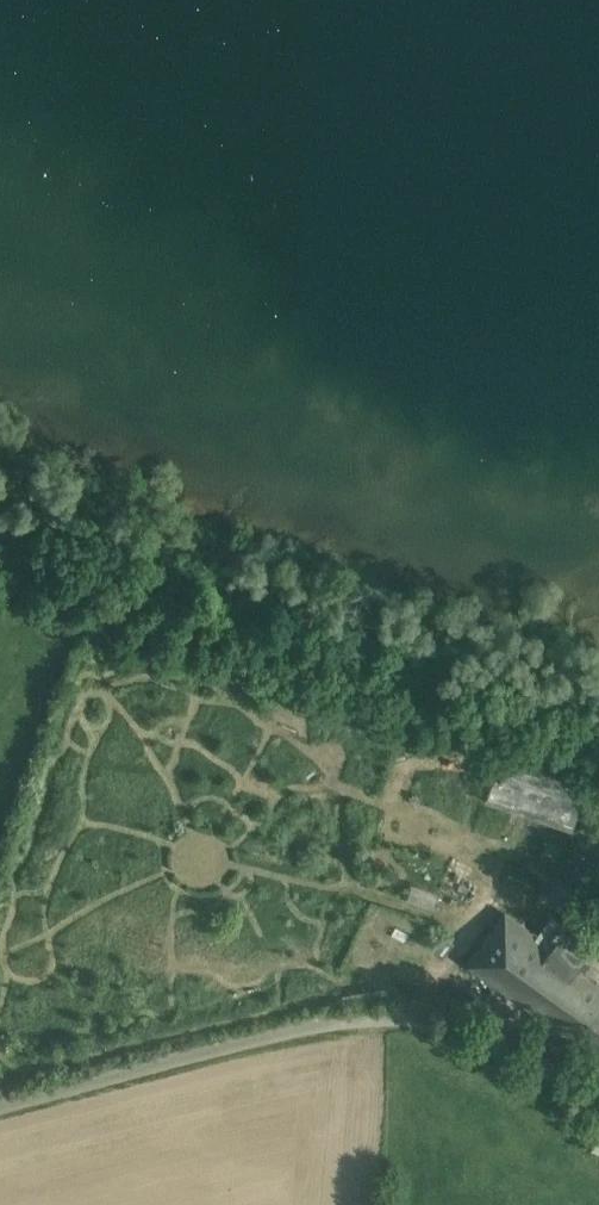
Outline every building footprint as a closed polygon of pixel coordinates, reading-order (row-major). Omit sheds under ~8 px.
[(527,786),(550,787),(551,766),(520,764),(519,782),(527,782),(527,786)] [(469,962),(598,1054),(598,980),(597,978),(583,968),(598,947),(598,945),(597,944),(570,924),(569,925),(555,944),(553,946),(505,911),(483,943),(469,962)] [(587,1137),(598,1148),(598,1125),(587,1137)]
